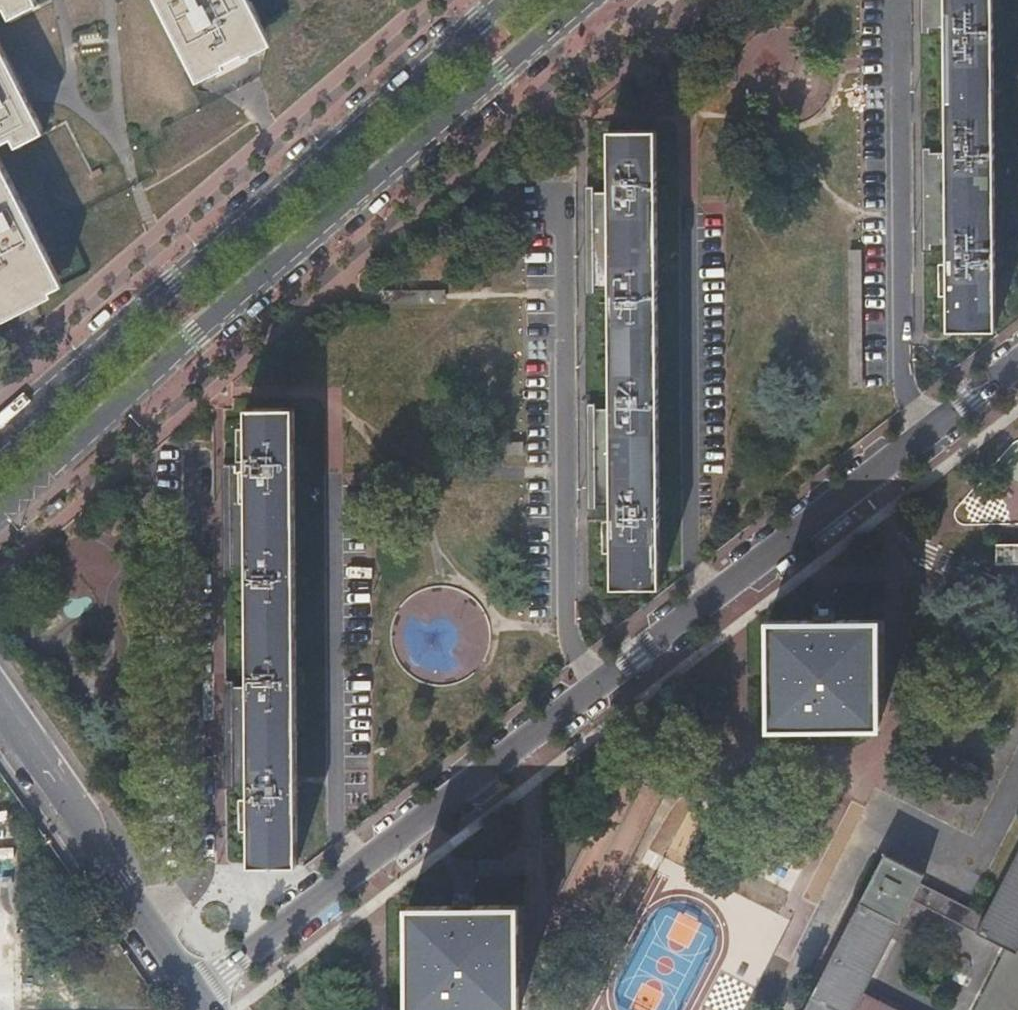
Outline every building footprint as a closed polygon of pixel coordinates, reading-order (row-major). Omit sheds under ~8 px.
[(1,8),(7,18),(35,5),(32,0),(0,0),(0,8),(1,8)] [(191,70),(264,33),(248,0),(156,0),(191,70)] [(939,215),(946,215),(947,258),(942,258),(942,291),(948,291),(949,332),(995,331),(993,161),(993,2),(993,0),(937,0),(937,4),(945,4),(946,165),(931,165),(930,171),(927,171),(927,192),(931,192),(931,203),(939,203),(939,215)] [(8,136),(14,146),(42,132),(0,51),(0,140),(8,136)] [(656,134),(610,133),(609,178),(593,178),(593,196),(609,195),(609,289),(594,289),(595,306),(608,306),(609,421),(595,421),(589,436),(595,465),(603,465),(602,474),(610,474),(609,518),(604,518),(604,548),(609,548),(609,591),(658,589),(656,134)] [(1,311),(50,286),(43,274),(54,268),(0,162),(0,309),(1,311)] [(931,215),(939,215),(939,203),(931,203),(931,215)] [(50,286),(1,311),(3,315),(52,290),(50,286)] [(291,407),(245,409),(245,427),(239,427),(239,455),(230,456),(230,475),(239,475),(245,475),(245,503),(246,563),(229,564),(229,583),(246,582),(247,695),(222,697),(223,717),(230,717),(231,735),(231,739),(240,739),(240,751),(247,750),(248,794),(249,827),(249,865),(296,865),(291,407)] [(996,547),(996,567),(1017,566),(1017,546),(996,547)] [(876,728),(875,623),(768,624),(769,729),(876,728)] [(231,751),(240,751),(240,739),(231,739),(231,751)] [(986,916),(978,933),(990,940),(965,991),(955,1009),(1017,1009),(1017,853),(986,916)] [(863,993),(911,899),(921,881),(924,875),(884,855),(805,1009),(898,1009),(863,993)] [(986,916),(921,881),(911,899),(978,933),(986,916)] [(409,1009),(518,1009),(518,907),(409,907),(409,1009)]
